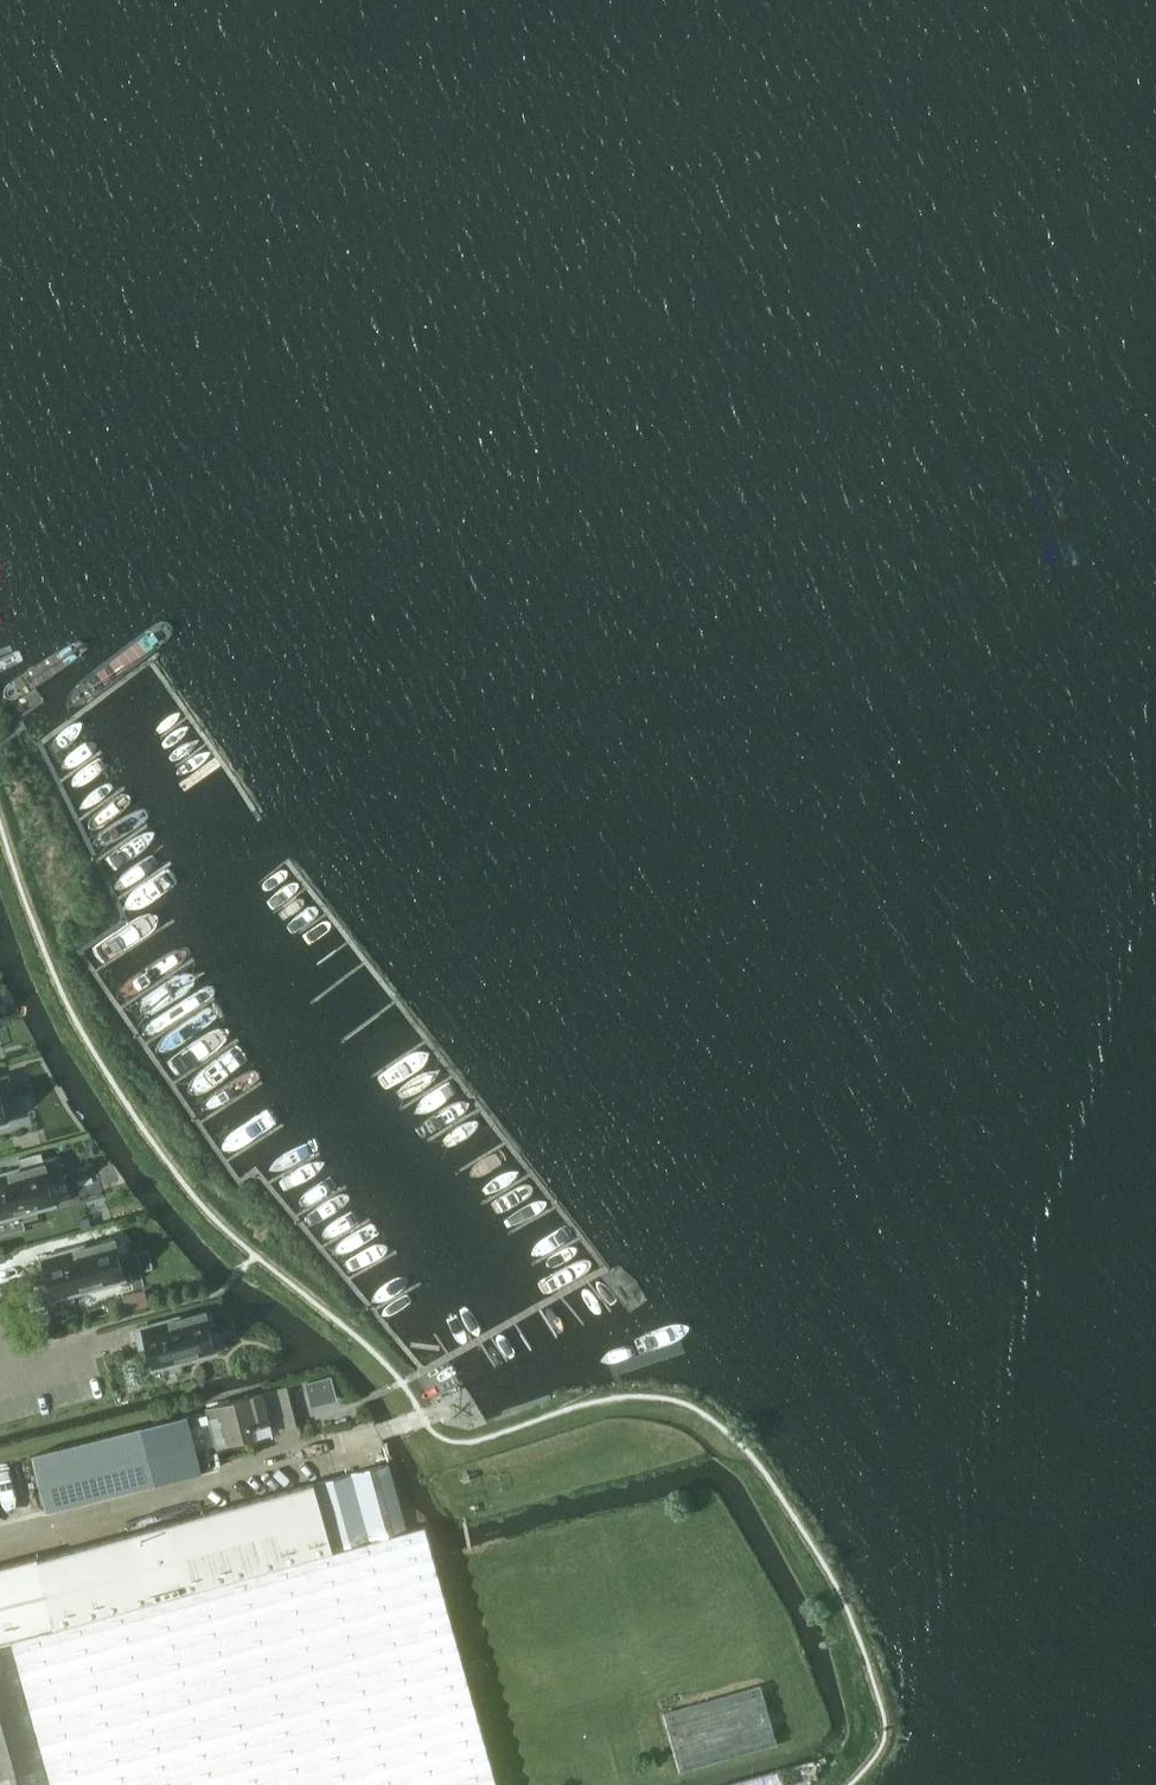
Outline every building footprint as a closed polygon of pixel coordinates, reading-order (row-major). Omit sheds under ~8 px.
[(8,1121),(2,1097),(9,1095),(5,1080),(0,1082),(0,1123),(8,1121)] [(0,1175),(0,1232),(24,1226),(22,1219),(38,1215),(36,1207),(55,1202),(45,1163),(42,1152),(19,1158),(22,1169),(0,1175)] [(104,1287),(103,1283),(125,1277),(115,1238),(41,1259),(48,1283),(42,1285),(47,1306),(74,1298),(73,1292),(82,1289),(83,1293),(104,1287)] [(198,1359),(197,1355),(216,1350),(205,1311),(136,1330),(141,1347),(146,1346),(152,1367),(181,1359),(182,1363),(198,1359)] [(330,1376),(306,1382),(311,1401),(312,1406),(338,1400),(332,1376),(330,1376)] [(261,1393),(206,1407),(216,1445),(251,1436),(252,1440),(274,1434),(264,1392),(261,1393)] [(160,1481),(203,1471),(190,1415),(146,1426),(32,1453),(45,1509),(160,1481)] [(9,1639),(50,1784),(496,1784),(424,1525),(407,1530),(388,1464),(312,1483),(38,1560),(37,1558),(0,1567),(0,1642),(9,1639)] [(9,1639),(0,1642),(0,1784),(50,1784),(9,1639)] [(761,1686),(664,1713),(680,1771),(777,1743),(761,1686)]
